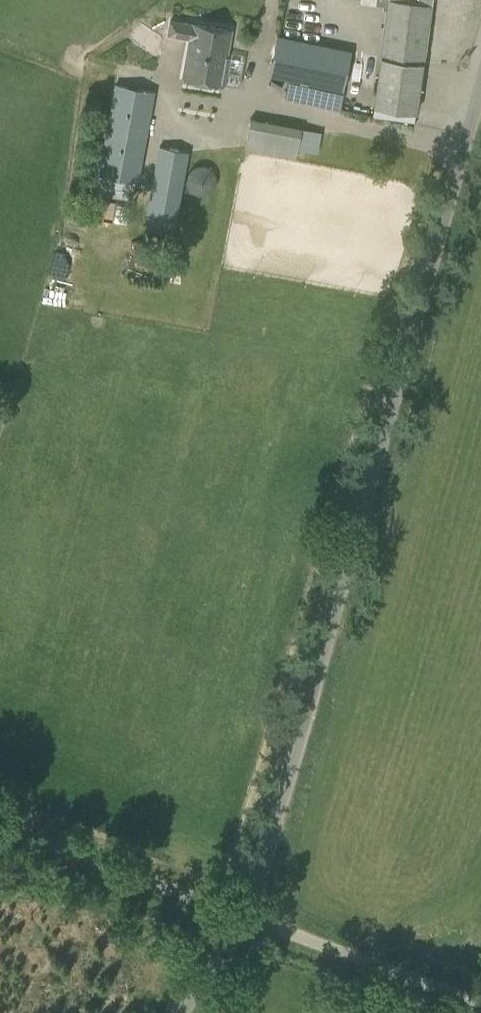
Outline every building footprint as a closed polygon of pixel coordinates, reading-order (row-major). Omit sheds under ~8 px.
[(359,1),(383,4),(383,8),(389,9),(388,15),(376,105),(417,110),(432,0),(359,0),(359,1)] [(190,49),(227,55),(232,28),(195,21),(194,22),(172,18),(169,32),(192,36),(190,49)] [(344,88),(353,50),(279,34),(271,72),(344,88)] [(222,81),(227,55),(190,49),(185,75),(222,81)] [(327,105),(330,90),(288,81),(285,95),(327,105)] [(139,181),(156,90),(115,83),(99,174),(139,181)] [(269,121),(250,117),(244,148),(263,151),(269,121)] [(175,227),(189,151),(159,145),(145,221),(175,227)] [(187,179),(187,180),(187,181),(187,182),(188,183),(188,184),(188,185),(189,185),(189,186),(189,187),(190,187),(190,188),(191,189),(192,190),(193,191),(194,192),(195,192),(196,193),(197,193),(198,193),(198,194),(199,194),(200,194),(201,194),(202,194),(203,194),(204,194),(205,194),(206,194),(206,193),(207,193),(208,193),(209,192),(210,192),(211,191),(212,190),(213,189),(214,188),(214,187),(215,187),(215,186),(215,185),(216,185),(216,184),(216,183),(217,182),(217,181),(217,180),(217,179),(217,178),(217,177),(217,176),(216,176),(216,175),(216,174),(215,173),(215,172),(214,171),(214,170),(213,170),(213,169),(212,169),(212,168),(211,168),(211,167),(210,167),(209,166),(208,166),(207,165),(206,165),(205,165),(204,165),(203,165),(203,164),(202,164),(201,164),(201,165),(200,165),(199,165),(198,165),(197,165),(196,165),(196,166),(195,166),(194,167),(193,167),(193,168),(192,168),(192,169),(191,169),(191,170),(190,170),(190,171),(189,172),(189,173),(188,174),(188,175),(188,176),(187,176),(187,177),(187,178),(187,179)]
